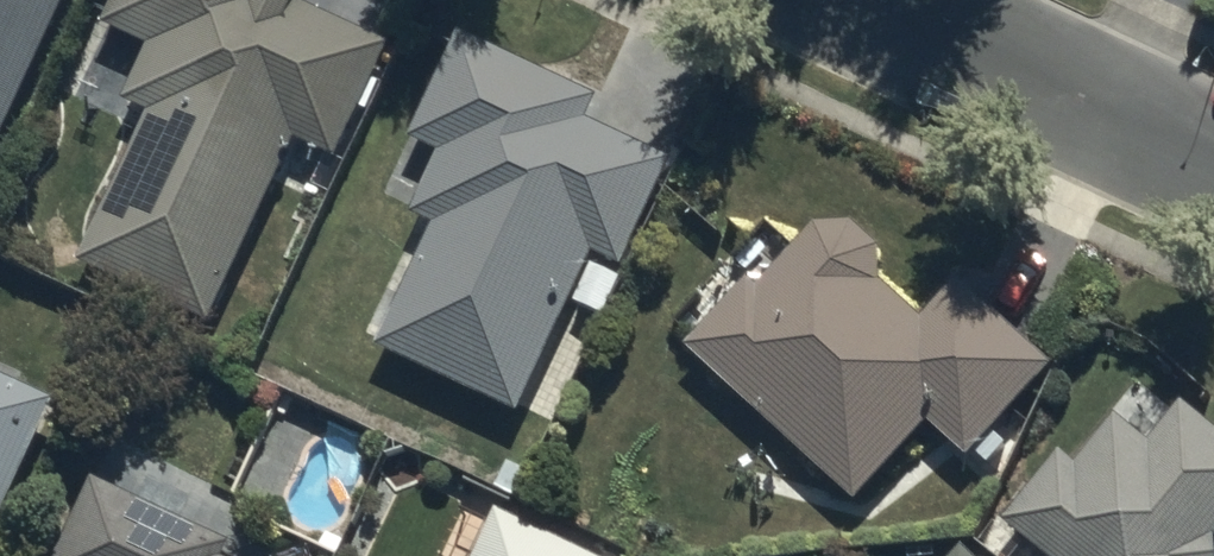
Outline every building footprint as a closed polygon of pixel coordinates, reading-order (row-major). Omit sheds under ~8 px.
[(69,0),(0,0),(0,152),(69,0)] [(108,23),(153,44),(127,98),(151,110),(81,263),(211,323),(297,137),(339,157),(391,44),(298,1),(298,0),(118,0),(108,23)] [(599,97),(463,30),(415,137),(441,149),(413,213),(435,222),(380,346),(520,409),(574,302),(605,318),(628,272),(622,269),(673,159),(589,121),(599,97)] [(858,223),(822,221),(758,289),(750,281),(737,295),(730,289),(699,322),(705,328),(690,345),(859,501),(932,422),(969,457),(974,450),(990,465),(1008,445),(994,432),(1056,366),(963,279),(925,319),(885,281),(884,246),(858,223)] [(56,399),(0,374),(0,524),(56,399)] [(1187,403),(1155,442),(1120,413),(1077,464),(1063,453),(1007,520),(1050,555),(1213,555),(1213,426),(1187,403)] [(233,543),(97,478),(60,555),(227,555),(233,543)] [(498,516),(495,524),(460,508),(438,555),(593,555),(498,516)] [(966,545),(955,555),(977,555),(966,545)]
